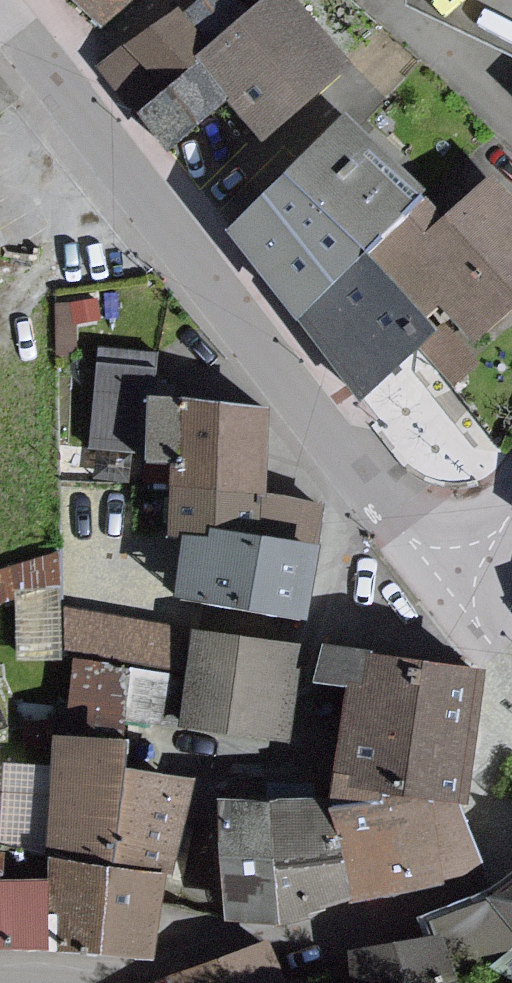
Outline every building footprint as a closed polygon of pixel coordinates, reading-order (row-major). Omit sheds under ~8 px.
[(103,26),(136,0),(82,0),(103,26)] [(207,48),(247,15),(234,0),(202,0),(182,17),(207,48)] [(195,58),(198,62),(226,96),(229,100),(258,135),(346,63),(295,0),(265,0),(247,15),(207,48),(195,58)] [(406,3),(511,57),(511,0),(405,0),(406,3)] [(195,58),(207,48),(182,17),(175,9),(127,49),(162,92),(198,62),(195,58)] [(138,111),(162,92),(127,49),(103,68),(138,111)] [(198,62),(162,92),(138,111),(166,145),(226,96),(198,62)] [(0,89),(0,119),(15,108),(0,89)] [(295,172),(366,253),(424,202),(386,160),(352,122),(295,172)] [(255,266),(298,313),(366,253),(295,172),(226,233),(255,266)] [(444,225),(424,202),(366,253),(424,317),(431,310),(439,304),(469,339),(511,301),(511,201),(494,180),(444,225)] [(365,389),(392,365),(417,342),(434,328),(424,317),(366,253),(298,313),(365,389)] [(98,303),(51,311),(60,365),(77,363),(72,332),(102,327),(98,303)] [(92,442),(148,448),(153,402),(157,359),(102,353),(92,442)] [(177,460),(183,405),(153,402),(148,448),(147,456),(177,460)] [(268,414),(183,405),(177,460),(174,489),(259,498),(266,433),(268,414)] [(255,537),(259,498),(174,489),(169,534),(184,536),(209,538),(210,532),(255,537)] [(318,504),(259,498),(255,537),(314,544),(315,529),(318,504)] [(210,532),(209,538),(184,536),(178,595),(307,609),(312,559),(314,544),(255,537),(210,532)] [(0,573),(0,598),(18,592),(21,657),(59,656),(56,556),(0,573)] [(186,631),(66,610),(67,646),(182,667),(186,631)] [(294,648),(196,632),(182,723),(288,740),(296,688),(298,672),(291,671),(294,648)] [(318,679),(351,684),(332,805),(459,809),(470,737),(479,674),(324,651),(318,679)] [(160,721),(166,674),(76,663),(69,721),(120,727),(121,716),(160,721)] [(121,773),(124,742),(59,740),(52,853),(169,870),(171,861),(190,784),(121,773)] [(278,912),(355,901),(332,805),(222,804),(229,919),(278,912)] [(410,885),(483,864),(459,809),(332,805),(355,901),(410,885)] [(161,876),(53,860),(53,908),(63,909),(63,947),(152,956),(161,876)] [(45,944),(46,880),(0,879),(0,943),(45,944)] [(489,902),(511,928),(511,882),(489,902)] [(444,936),(449,963),(511,945),(511,928),(489,902),(424,916),(431,939),(444,936)] [(444,936),(431,939),(406,944),(349,956),(355,982),(438,982),(453,980),(449,963),(444,936)] [(265,946),(169,982),(281,982),(265,946)]
